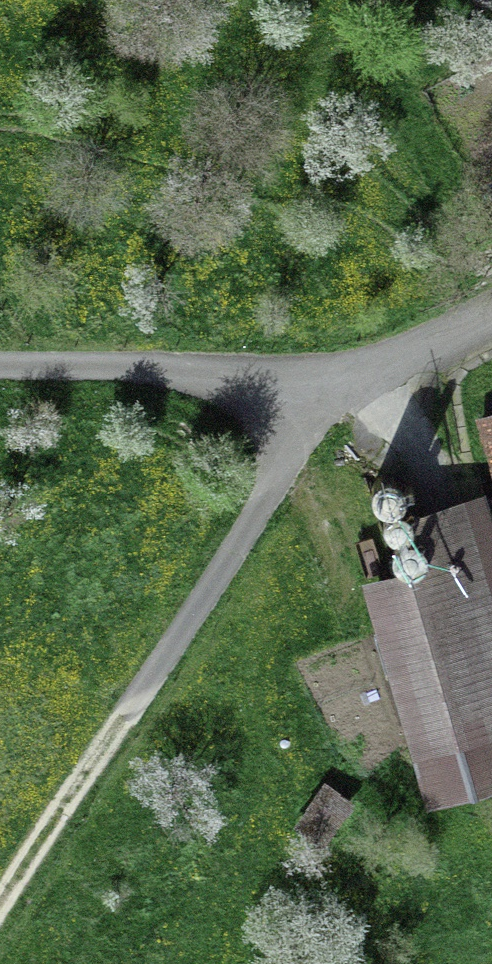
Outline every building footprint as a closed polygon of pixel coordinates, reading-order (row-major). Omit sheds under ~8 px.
[(372,577),(420,758),(491,740),(491,550),(372,577)]
